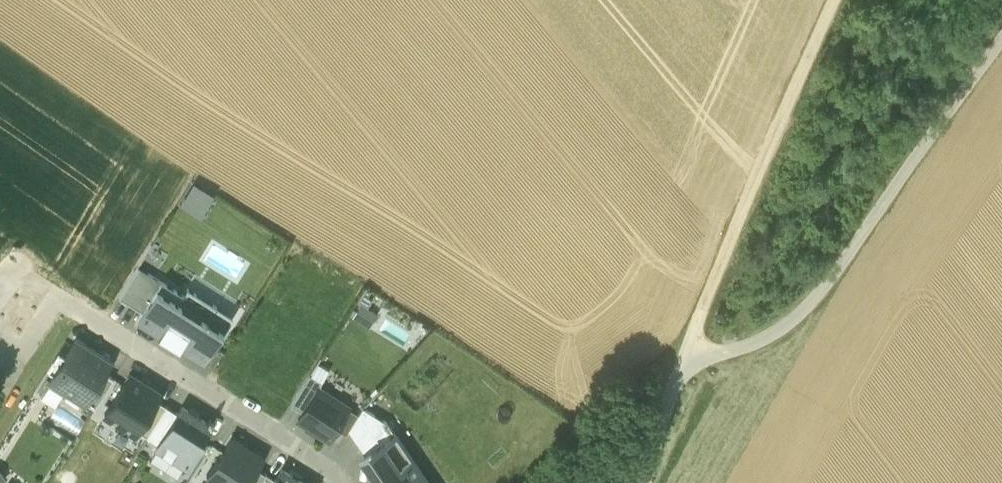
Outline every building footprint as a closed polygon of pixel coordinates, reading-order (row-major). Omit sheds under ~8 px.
[(216,201),(195,188),(182,209),(203,221),(216,201)] [(142,311),(160,281),(137,266),(118,297),(142,311)] [(191,299),(160,281),(142,311),(136,320),(203,361),(212,346),(214,347),(225,328),(209,318),(216,306),(194,293),(191,299)] [(372,324),(380,311),(362,300),(354,314),(372,324)] [(110,360),(75,339),(50,380),(84,401),(103,370),(110,360)] [(103,370),(84,401),(94,407),(113,377),(103,370)] [(136,429),(156,399),(160,392),(129,373),(104,413),(134,433),(136,429)] [(291,404),(302,411),(317,387),(321,381),(309,373),(291,404)] [(348,406),(317,387),(302,411),(297,418),(329,437),(348,406)] [(136,429),(147,436),(166,405),(156,399),(136,429)] [(158,443),(178,413),(166,405),(147,436),(158,443)] [(211,424),(182,406),(178,413),(158,443),(156,446),(186,465),(211,424)] [(363,406),(349,429),(366,453),(394,432),(387,422),(363,406)] [(360,456),(373,476),(369,479),(371,482),(429,482),(394,432),(366,453),(360,456)] [(231,437),(207,475),(220,482),(245,482),(255,466),(260,459),(246,450),(247,447),(231,437)] [(266,473),(255,466),(245,482),(259,482),(266,473)] [(283,469),(276,479),(273,482),(305,482),(283,469)] [(276,479),(266,473),(259,482),(273,482),(276,479)]
